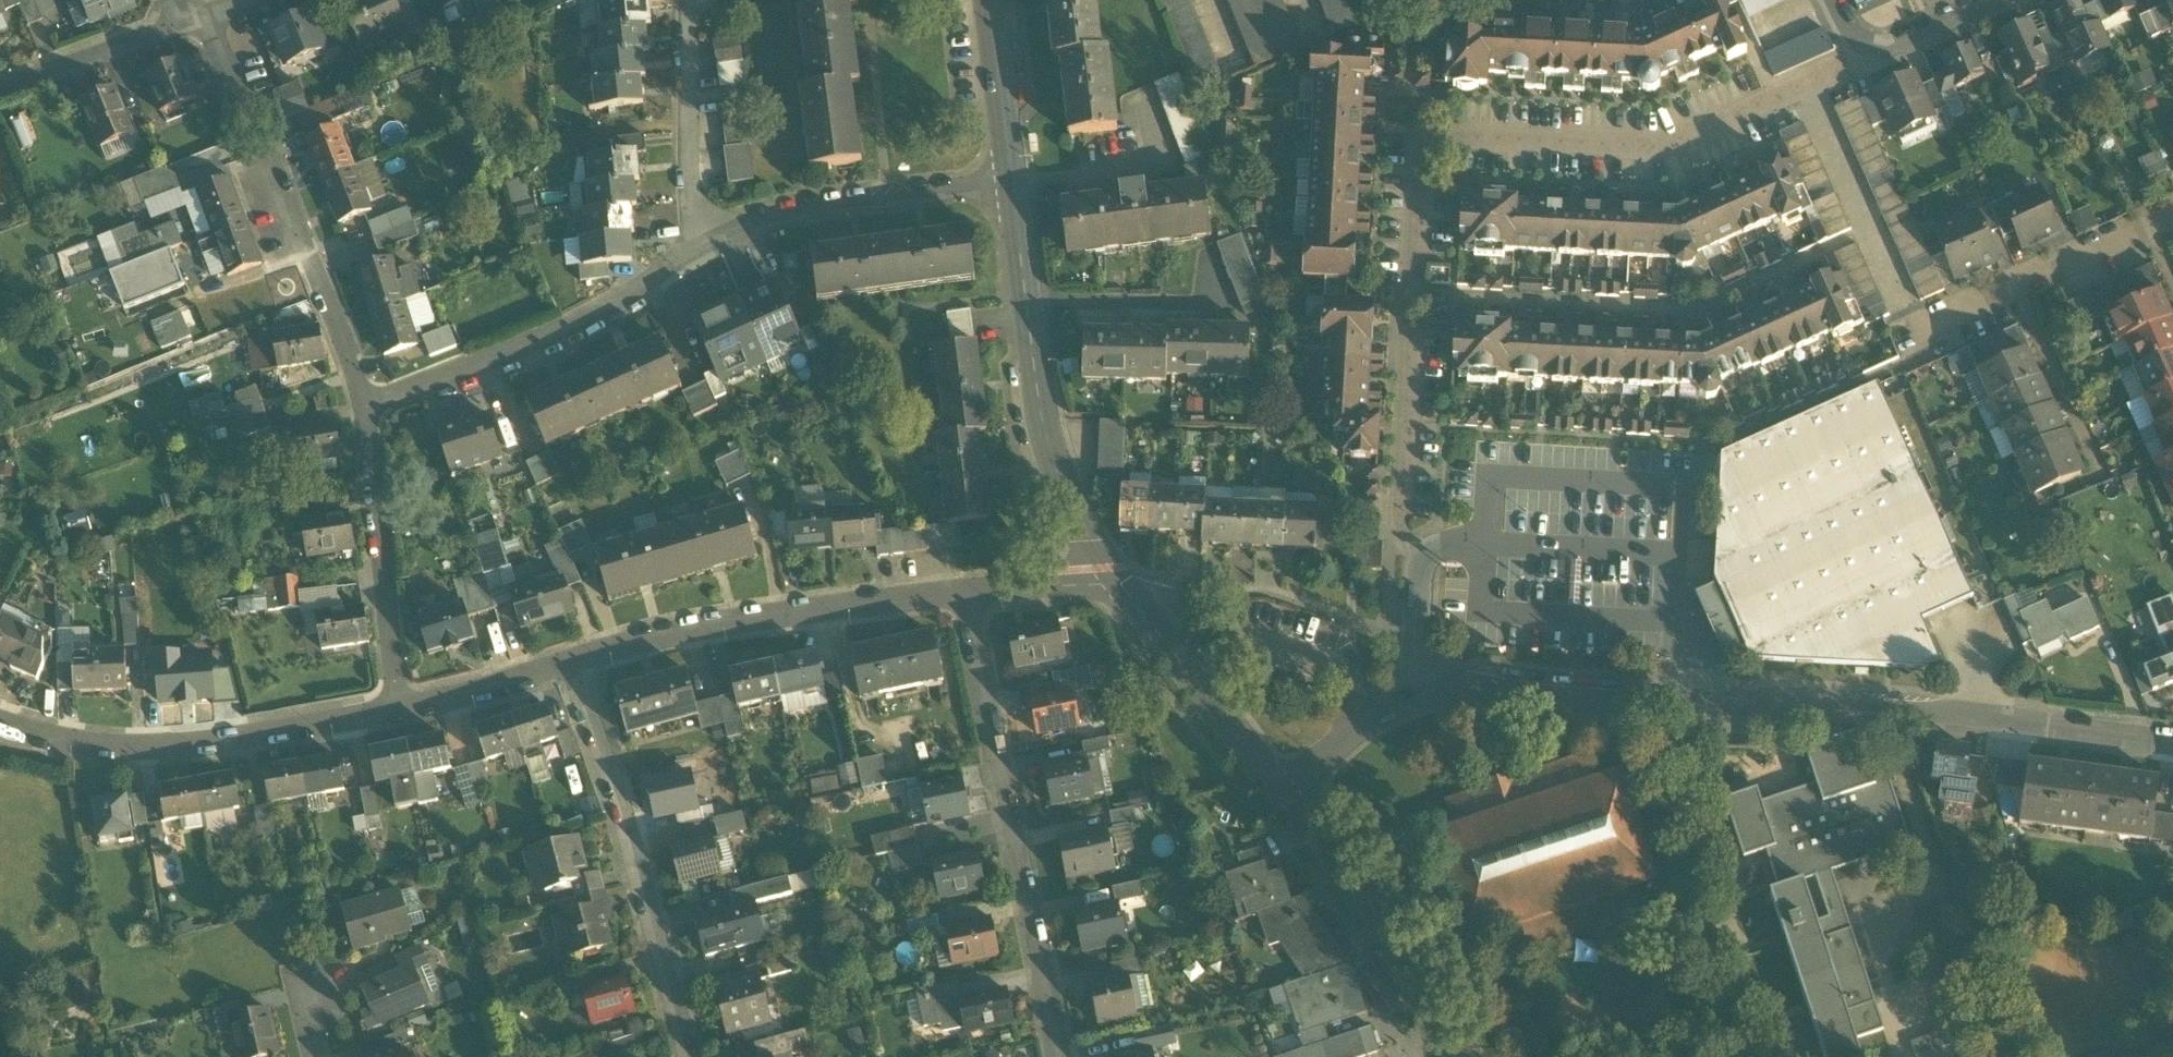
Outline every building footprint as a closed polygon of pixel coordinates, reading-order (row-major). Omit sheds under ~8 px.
[(18,2),(18,0),(0,0),(0,8),(2,13),(20,5),(28,26),(42,20),(34,0),(23,0),(18,2)] [(42,20),(55,7),(52,0),(34,0),(42,20)] [(92,22),(83,0),(78,0),(67,5),(76,28),(92,22)] [(92,22),(109,15),(110,18),(136,8),(133,0),(83,0),(92,22)] [(361,48),(378,41),(377,38),(406,26),(407,25),(399,9),(395,0),(352,0),(341,5),(361,48)] [(442,9),(461,0),(438,0),(442,9)] [(496,10),(491,0),(474,0),(482,17),(488,31),(498,26),(500,20),(496,10)] [(604,28),(646,23),(651,22),(649,0),(605,0),(601,0),(604,28)] [(811,168),(861,161),(850,83),(860,81),(849,4),(857,2),(857,0),(807,0),(808,8),(799,10),(810,89),(801,90),(811,168)] [(1062,57),(1102,52),(1096,0),(1050,0),(1057,58),(1062,57)] [(1200,90),(1225,80),(1225,79),(1193,0),(1163,0),(1199,88),(1199,89),(1200,90)] [(1257,67),(1303,48),(1303,47),(1284,0),(1229,0),(1256,66),(1257,67)] [(1335,33),(1358,24),(1358,23),(1348,0),(1321,0),(1335,32),(1335,33)] [(1640,82),(1641,88),(1645,91),(1650,93),(1658,88),(1660,84),(1659,78),(1674,71),(1680,83),(1699,75),(1693,63),(1723,50),(1728,62),(1746,53),(1726,7),(1723,0),(1704,0),(1706,4),(1703,5),(1699,7),(1696,2),(1684,7),(1687,12),(1682,14),(1680,10),(1644,26),(1646,31),(1641,33),(1635,33),(1636,28),(1519,22),(1519,26),(1514,26),(1495,25),(1489,25),(1488,40),(1480,40),(1480,35),(1456,34),(1456,38),(1449,38),(1446,83),(1454,84),(1454,88),(1478,90),(1479,85),(1487,86),(1488,73),(1526,75),(1525,88),(1546,90),(1547,76),(1564,77),(1564,91),(1584,92),(1585,79),(1603,80),(1602,93),(1622,94),(1623,81),(1640,82)] [(1763,11),(1757,0),(1741,0),(1749,18),(1763,11)] [(1763,11),(1773,6),(1770,0),(1757,0),(1763,11)] [(2066,39),(2101,24),(2090,1),(2080,6),(2078,0),(2068,0),(2051,8),(2054,12),(2052,13),(2061,33),(2064,40),(2066,39)] [(2090,1),(2101,24),(2125,13),(2135,8),(2131,0),(2093,0),(2090,1)] [(406,26),(412,41),(426,35),(412,3),(399,9),(407,25),(406,26)] [(2152,15),(2161,34),(2172,29),(2172,16),(2168,5),(2151,12),(2152,15)] [(272,25),(288,64),(324,49),(309,10),(272,25)] [(2130,23),(2125,13),(2101,24),(2105,34),(2130,23)] [(0,15),(0,32),(9,29),(3,14),(0,15)] [(2161,35),(2161,34),(2152,15),(2141,20),(2150,40),(2161,35)] [(2016,73),(2023,87),(2036,81),(2034,76),(2045,71),(2050,68),(2038,41),(2029,21),(2019,25),(2017,22),(2010,25),(2011,28),(1999,34),(2014,68),(2013,68),(2016,73)] [(598,28),(601,54),(643,50),(649,49),(646,23),(604,28),(598,28)] [(2105,34),(2101,24),(2066,39),(2076,62),(2076,63),(2111,47),(2105,34)] [(1824,29),(1814,34),(1824,55),(1835,51),(1824,29)] [(2061,33),(2051,38),(2064,68),(2076,62),(2066,39),(2064,40),(2061,33)] [(1814,34),(1804,38),(1814,60),(1824,55),(1814,34)] [(2048,75),(2064,68),(2051,38),(2050,35),(2038,41),(2050,68),(2045,71),(2048,75)] [(754,177),(749,143),(753,143),(746,97),(748,97),(750,97),(748,85),(746,73),(744,61),(742,49),(740,37),(714,40),(716,53),(717,65),(719,76),(721,88),(722,100),(721,101),(728,146),(725,147),(730,181),(754,177)] [(1804,38),(1794,43),(1804,64),(1814,60),(1804,38)] [(1316,75),(1314,103),(1376,106),(1376,95),(1363,95),(1364,78),(1371,78),(1383,79),(1384,59),(1378,59),(1379,55),(1384,56),(1385,43),(1381,43),(1381,41),(1364,40),(1364,42),(1346,41),(1346,57),(1342,57),(1342,53),(1337,53),(1337,49),(1328,49),(1328,52),(1322,52),(1322,56),(1312,56),(1311,75),(1316,75)] [(1794,43),(1784,47),(1794,69),(1804,64),(1794,43)] [(1935,81),(1942,96),(1955,90),(1984,76),(1970,45),(1941,58),(1947,71),(1934,78),(1935,81)] [(1784,47),(1774,52),(1784,73),(1794,69),(1784,47)] [(595,55),(598,81),(640,76),(646,76),(643,50),(601,54),(595,55)] [(1108,52),(1102,52),(1062,57),(1071,135),(1118,130),(1108,52)] [(1775,78),(1784,73),(1774,52),(1765,55),(1775,78)] [(148,72),(164,110),(185,101),(195,97),(179,59),(148,72)] [(2152,70),(2131,79),(2137,95),(2158,86),(2152,70)] [(1389,86),(1403,87),(1404,73),(1390,72),(1390,79),(1389,86)] [(1888,121),(1895,136),(1897,135),(1933,119),(1933,118),(1920,88),(1913,73),(1874,90),(1876,94),(1888,121)] [(1316,75),(1311,75),(1300,74),(1299,102),(1314,103),(1316,75)] [(643,103),(640,76),(598,81),(593,81),(594,85),(592,86),(594,102),(596,102),(597,108),(643,103)] [(1157,84),(1188,166),(1211,158),(1179,76),(1157,84)] [(1938,130),(1940,135),(1955,128),(1952,120),(1942,96),(1935,81),(1920,88),(1933,118),(1933,119),(1938,130)] [(275,92),(280,106),(302,97),(304,96),(299,82),(275,92)] [(2102,87),(2079,97),(2088,116),(2110,106),(2102,87)] [(84,100),(101,147),(133,135),(116,88),(84,100)] [(1241,88),(1241,98),(1240,109),(1251,110),(1251,99),(1252,88),(1241,88)] [(296,115),(304,134),(367,109),(359,90),(308,110),(296,115)] [(1966,114),(1955,90),(1942,96),(1952,120),(1966,114)] [(2153,93),(2138,99),(2144,113),(2158,107),(2153,93)] [(1860,101),(1873,128),(1888,121),(1876,94),(1860,101)] [(280,106),(286,119),(296,115),(308,110),(302,97),(280,106)] [(1834,109),(1840,121),(1863,110),(1860,101),(1858,98),(1834,109)] [(164,110),(169,123),(191,114),(185,101),(164,110)] [(1375,117),(1376,106),(1314,103),(1313,122),(1362,124),(1362,116),(1375,117)] [(2024,121),(2016,104),(2005,109),(2013,126),(2024,121)] [(1840,121),(1845,133),(1869,122),(1863,110),(1840,121)] [(20,118),(9,123),(21,152),(32,147),(20,118)] [(1903,146),(1938,130),(1933,119),(1897,135),(1903,146)] [(1361,133),(1362,124),(1313,122),(1312,141),(1374,144),(1374,134),(1361,133)] [(1845,133),(1851,144),(1874,134),(1869,122),(1845,133)] [(482,140),(475,123),(459,131),(466,147),(482,140)] [(1779,134),(1785,145),(1808,135),(1803,123),(1779,134)] [(1222,125),(1221,136),(1220,147),(1231,147),(1232,136),(1232,125),(1222,125)] [(305,139),(322,182),(354,169),(338,126),(305,139)] [(615,137),(616,155),(636,152),(636,153),(647,152),(645,134),(615,137)] [(1851,144),(1856,156),(1880,145),(1874,134),(1851,144)] [(139,150),(133,135),(101,147),(107,162),(139,150)] [(1785,145),(1790,157),(1814,147),(1808,135),(1785,145)] [(1373,155),(1374,144),(1312,141),(1311,160),(1360,162),(1360,154),(1373,155)] [(1760,173),(1751,176),(1771,220),(1779,217),(1782,223),(1813,209),(1811,205),(1805,193),(1800,181),(1795,169),(1789,157),(1784,145),(1782,141),(1774,145),(1783,164),(1779,166),(1778,162),(1759,171),(1760,173)] [(362,166),(373,162),(378,160),(371,142),(355,148),(362,166)] [(1856,156),(1861,168),(1885,158),(1880,145),(1856,156)] [(1790,157),(1795,169),(1819,158),(1814,147),(1790,157)] [(2137,160),(2143,172),(2163,163),(2158,151),(2137,160)] [(590,158),(593,184),(634,179),(639,179),(636,153),(636,152),(616,155),(590,158)] [(578,159),(573,186),(587,185),(593,184),(590,158),(578,159)] [(1795,169),(1801,181),(1824,170),(1819,158),(1795,169)] [(1861,168),(1867,180),(1890,169),(1885,158),(1861,168)] [(1310,179),(1311,160),(1298,159),(1297,178),(1310,179)] [(1359,171),(1360,162),(1311,160),(1310,179),(1371,182),(1372,172),(1359,171)] [(354,169),(369,206),(388,198),(373,162),(362,166),(354,169)] [(2163,163),(2143,172),(2150,189),(2171,180),(2163,163)] [(1237,164),(1236,175),(1236,186),(1246,187),(1247,176),(1248,165),(1237,164)] [(135,180),(144,204),(180,190),(182,189),(176,174),(164,168),(135,180)] [(1724,189),(1716,192),(1736,236),(1743,233),(1744,235),(1766,225),(1765,223),(1771,220),(1751,176),(1744,180),(1739,168),(1732,171),(1730,169),(1725,171),(1726,174),(1719,177),(1724,189)] [(369,206),(354,169),(322,182),(339,224),(371,212),(369,206)] [(1867,180),(1872,192),(1896,181),(1890,169),(1867,180)] [(1801,181),(1806,193),(1830,182),(1824,170),(1801,181)] [(212,233),(213,233),(246,221),(230,178),(197,190),(212,233)] [(587,185),(590,210),(632,206),(637,205),(634,179),(593,184),(587,185)] [(1370,193),(1371,182),(1310,179),(1309,198),(1357,201),(1357,192),(1370,193)] [(130,209),(144,204),(135,180),(121,186),(130,209)] [(515,203),(533,200),(520,180),(505,185),(513,204),(515,203)] [(1872,192),(1877,204),(1901,193),(1896,181),(1872,192)] [(1806,193),(1811,205),(1835,194),(1830,182),(1806,193)] [(1703,184),(1693,188),(1719,244),(1736,236),(1716,192),(1709,196),(1703,184)] [(572,212),(584,211),(590,210),(587,185),(573,186),(569,187),(572,212)] [(1120,197),(1098,200),(1061,205),(1068,257),(1087,255),(1085,246),(1104,244),(1105,252),(1122,250),(1121,239),(1139,236),(1155,234),(1156,246),(1174,243),(1173,236),(1192,234),(1193,241),(1212,239),(1205,185),(1167,190),(1145,193),(1144,185),(1119,189),(1120,197)] [(1689,205),(1681,208),(1701,252),(1719,244),(1693,188),(1683,193),(1689,205)] [(1525,202),(1516,202),(1514,250),(1533,251),(1537,190),(1526,189),(1525,202)] [(1563,204),(1555,204),(1552,252),(1559,252),(1559,254),(1583,256),(1583,253),(1590,254),(1593,206),(1585,205),(1585,192),(1578,192),(1578,189),(1571,189),(1571,191),(1564,191),(1563,204)] [(2016,233),(2021,243),(2041,234),(2043,240),(2059,232),(2039,189),(2005,204),(2003,205),(2016,233)] [(187,209),(182,196),(180,190),(144,204),(151,222),(187,209)] [(187,209),(198,239),(212,233),(197,190),(182,196),(187,209)] [(1547,190),(1537,190),(1533,251),(1552,252),(1555,204),(1547,203),(1547,190)] [(1601,206),(1593,206),(1590,254),(1597,254),(1597,256),(1621,258),(1621,256),(1629,256),(1631,208),(1623,208),(1624,194),(1616,194),(1616,191),(1610,191),(1610,194),(1602,193),(1601,206)] [(1514,252),(1514,250),(1516,202),(1517,199),(1505,199),(1505,194),(1481,193),(1481,197),(1468,197),(1468,213),(1461,212),(1460,233),(1466,233),(1466,249),(1475,250),(1474,256),(1504,258),(1505,251),(1514,252)] [(1877,204),(1883,216),(1906,205),(1901,193),(1877,204)] [(1811,205),(1817,217),(1840,206),(1835,194),(1811,205)] [(1640,209),(1631,208),(1629,256),(1648,257),(1652,196),(1641,195),(1640,209)] [(1662,197),(1652,196),(1648,257),(1667,258),(1670,210),(1662,210),(1662,197)] [(1295,216),(1308,217),(1309,198),(1296,197),(1295,216)] [(1356,209),(1357,201),(1309,198),(1308,217),(1369,220),(1369,210),(1356,209)] [(533,200),(515,203),(518,216),(535,213),(533,200)] [(1989,206),(1990,207),(1999,230),(2003,238),(2016,233),(2003,205),(2005,204),(2003,201),(1989,206)] [(1251,214),(1262,215),(1263,204),(1252,204),(1251,214)] [(1883,216),(1889,229),(1912,218),(1906,205),(1883,216)] [(635,232),(632,206),(590,210),(584,211),(587,237),(630,232),(635,232)] [(1846,218),(1840,206),(1817,217),(1822,229),(1846,218)] [(2069,215),(2078,236),(2099,227),(2090,206),(2069,215)] [(1999,230),(1990,207),(1978,212),(1988,235),(1999,230)] [(1676,211),(1670,210),(1667,258),(1676,259),(1676,264),(1683,268),(1690,267),(1695,260),(1693,256),(1701,252),(1681,208),(1676,211)] [(1978,212),(1956,222),(1976,270),(1998,260),(1988,235),(1978,212)] [(391,218),(396,230),(404,227),(403,219),(405,219),(403,214),(391,218)] [(440,215),(423,221),(428,234),(433,232),(434,236),(441,233),(440,229),(445,227),(440,215)] [(540,216),(525,218),(527,236),(543,234),(540,216)] [(1308,217),(1295,216),(1294,216),(1293,236),(1305,236),(1306,236),(1308,217)] [(1368,231),(1369,220),(1308,217),(1306,236),(1355,239),(1355,230),(1368,231)] [(404,227),(396,230),(391,218),(388,219),(384,218),(369,223),(375,237),(373,238),(379,253),(421,237),(416,223),(404,227)] [(1822,229),(1827,241),(1851,230),(1846,218),(1822,229)] [(1889,229),(1894,242),(1918,231),(1912,218),(1889,229)] [(262,265),(246,221),(213,233),(220,252),(219,252),(226,272),(228,277),(262,265)] [(1955,279),(1976,270),(1956,222),(1934,231),(1944,254),(1955,279)] [(1812,226),(1820,244),(1827,241),(1822,229),(1819,223),(1812,226)] [(112,234),(125,268),(171,250),(183,245),(175,224),(139,238),(134,226),(112,234)] [(1894,242),(1900,254),(1923,243),(1918,231),(1894,242)] [(1921,237),(1931,259),(1944,254),(1934,231),(1921,237)] [(633,261),(630,232),(587,237),(581,238),(584,265),(584,266),(607,263),(633,261)] [(197,239),(204,257),(219,252),(220,252),(213,233),(212,233),(198,239),(197,239)] [(812,253),(818,297),(975,276),(969,233),(812,253)] [(112,273),(125,268),(112,234),(99,240),(112,273)] [(1218,244),(1242,306),(1266,297),(1262,285),(1242,234),(1218,244)] [(2041,234),(2021,243),(2023,249),(2043,240),(2041,234)] [(578,236),(568,237),(572,265),(582,264),(578,236)] [(1356,239),(1355,239),(1306,236),(1305,236),(1304,255),(1355,258),(1356,239)] [(1267,243),(1266,254),(1266,264),(1277,265),(1277,254),(1278,243),(1267,243)] [(1900,254),(1905,266),(1929,255),(1923,243),(1900,254)] [(1723,254),(1719,244),(1701,252),(1706,262),(1723,254)] [(1834,255),(1839,266),(1863,256),(1856,244),(1834,255)] [(110,274),(125,310),(186,286),(171,250),(125,268),(112,273),(110,274)] [(1756,260),(1761,271),(1782,261),(1777,250),(1756,260)] [(226,272),(219,252),(204,257),(211,277),(226,272)] [(1695,260),(1690,267),(1694,277),(1704,277),(1709,270),(1706,262),(1701,252),(1693,256),(1695,260)] [(1811,288),(1803,291),(1823,335),(1830,332),(1833,338),(1852,329),(1852,328),(1863,322),(1833,254),(1825,258),(1834,277),(1830,279),(1828,276),(1809,284),(1811,288)] [(1353,278),(1355,258),(1304,255),(1303,275),(1325,276),(1348,278),(1353,278)] [(1905,266),(1910,278),(1934,267),(1929,255),(1905,266)] [(58,272),(51,256),(38,261),(44,277),(58,272)] [(1839,266),(1844,278),(1868,268),(1863,256),(1839,266)] [(371,312),(373,312),(405,302),(422,296),(413,268),(401,272),(404,281),(399,283),(391,257),(357,268),(371,312)] [(607,263),(584,266),(584,265),(579,265),(581,281),(609,278),(607,263)] [(2148,266),(2136,271),(2147,295),(2158,290),(2161,283),(2152,264),(2148,266)] [(1742,266),(1731,271),(1720,276),(1725,287),(1736,282),(1747,277),(1742,266)] [(1910,278),(1916,289),(1939,279),(1934,267),(1910,278)] [(1873,280),(1868,268),(1844,278),(1850,290),(1873,280)] [(2136,271),(2124,276),(2135,300),(2147,295),(2136,271)] [(1346,302),(1348,278),(1325,276),(1323,300),(1346,302)] [(2123,306),(2135,300),(2124,276),(2112,282),(2123,306)] [(1473,289),(1485,290),(1486,278),(1474,277),(1473,285),(1473,289)] [(1491,290),(1503,291),(1503,279),(1492,278),(1491,290)] [(1945,291),(1939,279),(1916,289),(1921,301),(1945,291)] [(1519,291),(1531,292),(1532,280),(1520,280),(1519,291)] [(1544,281),(1532,280),(1531,292),(1543,293),(1544,281)] [(1816,338),(1823,335),(1803,291),(1796,295),(1789,280),(1769,289),(1776,304),(1768,307),(1788,351),(1795,348),(1796,352),(1818,342),(1816,338)] [(1879,292),(1873,280),(1850,290),(1855,302),(1879,292)] [(1558,294),(1581,295),(1582,283),(1558,282),(1558,294)] [(2111,311),(2123,306),(2112,282),(2100,287),(2111,311)] [(1596,296),(1619,297),(1620,285),(1597,284),(1596,296)] [(740,301),(764,357),(780,350),(788,354),(803,347),(775,286),(740,301)] [(1635,298),(1646,299),(1647,287),(1635,286),(1635,298)] [(1659,287),(1647,287),(1646,299),(1658,299),(1659,287)] [(2103,315),(2111,311),(2100,287),(2089,292),(2099,317),(2103,315)] [(2115,343),(2125,338),(2169,319),(2171,318),(2158,290),(2147,295),(2135,300),(2123,306),(2111,311),(2103,315),(2115,343)] [(1884,304),(1879,292),(1855,302),(1860,314),(1884,304)] [(2087,322),(2099,317),(2089,292),(2076,298),(2087,322)] [(427,295),(422,296),(405,302),(415,332),(436,325),(427,295)] [(173,296),(121,315),(124,324),(176,304),(173,296)] [(1782,354),(1788,351),(1768,307),(1761,310),(1755,296),(1735,305),(1741,319),(1733,323),(1753,367),(1760,364),(1762,367),(1783,358),(1782,354)] [(2087,322),(2076,298),(2065,303),(2075,326),(2087,321),(2087,322)] [(1374,303),(1346,302),(1323,300),(1322,321),(1373,323),(1374,303)] [(721,383),(751,370),(749,364),(764,357),(740,301),(694,322),(716,371),(721,383)] [(415,332),(405,302),(373,312),(386,354),(418,344),(415,332)] [(1890,315),(1884,304),(1860,314),(1866,326),(1890,315)] [(947,314),(952,347),(974,344),(969,310),(947,314)] [(151,324),(162,351),(192,339),(182,312),(151,324)] [(1507,376),(1545,378),(1548,330),(1540,329),(1540,314),(1519,312),(1518,328),(1509,328),(1507,376)] [(1719,383),(1753,367),(1733,323),(1726,326),(1719,312),(1707,318),(1713,332),(1700,338),(1699,338),(1719,383)] [(1576,380),(1583,380),(1586,332),(1577,332),(1579,316),(1557,314),(1556,330),(1548,330),(1545,378),(1552,378),(1552,382),(1576,384),(1576,380)] [(1614,382),(1622,382),(1624,334),(1616,334),(1617,318),(1595,317),(1594,332),(1586,332),(1583,380),(1590,381),(1590,384),(1614,386),(1614,382)] [(1506,378),(1507,376),(1509,328),(1509,326),(1497,325),(1498,320),(1474,319),(1474,324),(1461,323),(1460,339),(1454,338),(1453,359),(1459,360),(1458,375),(1468,376),(1467,383),(1497,384),(1498,378),(1506,378)] [(1653,384),(1660,384),(1663,336),(1654,336),(1655,320),(1634,319),(1633,335),(1624,334),(1622,382),(1629,383),(1629,387),(1653,388),(1653,384)] [(2137,366),(2172,350),(2172,336),(2172,333),(2172,330),(2172,329),(2169,319),(2125,338),(2137,366)] [(1372,342),(1373,323),(1322,321),(1321,340),(1322,340),(1371,342),(1372,342)] [(1717,383),(1719,383),(1699,338),(1698,338),(1685,337),(1686,321),(1672,321),(1671,337),(1663,336),(1660,384),(1679,385),(1699,387),(1699,393),(1706,398),(1715,397),(1719,389),(1717,383)] [(2003,331),(2014,355),(2026,350),(2027,351),(2030,349),(2019,324),(2015,326),(2003,331)] [(274,334),(280,368),(324,361),(318,327),(274,334)] [(1168,327),(1167,334),(1086,332),(1084,380),(1166,382),(1166,375),(1251,377),(1252,330),(1168,327)] [(423,338),(430,358),(457,347),(450,328),(423,338)] [(1991,337),(2002,361),(2014,355),(2003,331),(1991,337)] [(1991,337),(1979,342),(1990,366),(2002,361),(1991,337)] [(248,340),(250,353),(267,351),(265,338),(248,340)] [(2125,338),(2115,343),(2108,346),(2121,374),(2135,368),(2137,366),(2125,338)] [(1370,351),(1371,342),(1322,340),(1321,359),(1383,362),(1383,351),(1370,351)] [(1978,371),(1990,366),(1979,342),(1968,348),(1978,371)] [(526,402),(546,448),(614,418),(682,389),(662,343),(594,372),(526,402)] [(937,437),(949,523),(957,522),(991,516),(978,434),(986,432),(975,344),(974,344),(952,347),(934,349),(946,436),(937,437)] [(1967,377),(1978,371),(1968,348),(1956,353),(1967,377)] [(767,363),(751,370),(752,372),(768,365),(788,357),(788,354),(780,350),(764,357),(767,363)] [(1978,371),(1991,399),(2038,378),(2027,351),(2026,350),(2014,355),(2002,361),(1990,366),(1978,371)] [(2147,395),(2172,384),(2172,350),(2137,366),(2135,368),(2147,395)] [(267,351),(250,353),(252,372),(270,369),(267,351)] [(767,363),(764,357),(749,364),(751,370),(767,363)] [(793,367),(788,357),(768,365),(772,376),(793,367)] [(1078,359),(1062,362),(1065,377),(1081,374),(1078,359)] [(1382,373),(1383,362),(1321,359),(1320,378),(1325,378),(1369,380),(1369,372),(1382,373)] [(1847,369),(1852,380),(1862,375),(1857,365),(1847,369)] [(2147,395),(2135,368),(2121,374),(2119,375),(2131,403),(2144,397),(2147,395)] [(716,371),(705,376),(715,400),(726,395),(721,383),(716,371)] [(1978,371),(1967,377),(1963,378),(1976,406),(1991,399),(1978,371)] [(1812,385),(1817,396),(1839,386),(1834,375),(1812,385)] [(1368,389),(1369,380),(1325,378),(1324,397),(1330,397),(1381,400),(1381,390),(1368,389)] [(1991,399),(2004,427),(2045,408),(2051,405),(2038,378),(1991,399)] [(683,394),(694,418),(718,406),(715,400),(706,382),(683,394)] [(2157,425),(2172,417),(2172,384),(2147,395),(2144,397),(2157,425)] [(235,393),(239,404),(261,396),(257,385),(235,393)] [(1699,400),(1699,393),(1699,387),(1679,385),(1679,400),(1699,400)] [(1717,584),(1726,605),(1739,633),(1739,635),(1748,654),(1750,660),(1938,670),(1941,662),(1922,619),(1971,598),(1877,385),(1721,454),(1714,578),(1717,584)] [(1777,401),(1782,411),(1804,402),(1799,391),(1777,401)] [(226,411),(225,409),(220,392),(201,397),(207,416),(226,411)] [(272,427),(267,412),(261,396),(239,404),(235,405),(241,422),(241,423),(246,437),(272,427)] [(846,414),(838,396),(825,402),(833,420),(846,414)] [(1380,411),(1381,400),(1330,397),(1330,402),(1326,401),(1325,414),(1329,415),(1329,418),(1335,418),(1335,432),(1339,432),(1342,436),(1341,437),(1340,439),(1340,441),(1342,444),(1344,445),(1344,454),(1351,454),(1351,459),(1352,459),(1369,460),(1370,460),(1371,455),(1378,456),(1380,415),(1367,414),(1367,410),(1380,411)] [(1204,399),(1187,399),(1187,413),(1203,413),(1204,399)] [(1991,399),(1976,406),(1989,434),(2004,427),(1991,399)] [(231,425),(241,422),(235,405),(225,409),(231,425)] [(1745,424),(1747,427),(1768,417),(1764,407),(1742,416),(1742,417),(1745,424)] [(2016,440),(2022,452),(2064,433),(2058,420),(2052,423),(2045,408),(2004,427),(2011,442),(2016,440)] [(1466,426),(1477,427),(1478,415),(1466,414),(1466,422),(1466,426)] [(1484,427),(1495,428),(1496,416),(1484,415),(1484,427)] [(439,434),(453,477),(506,459),(492,417),(439,434)] [(1512,429),(1535,430),(1536,418),(1512,417),(1512,429)] [(2167,456),(2172,453),(2172,417),(2157,425),(2154,426),(2167,456)] [(1550,431),(1573,432),(1574,420),(1550,419),(1550,431)] [(1127,422),(1101,421),(1098,472),(1097,485),(1123,486),(1125,448),(1127,422)] [(1588,433),(1611,434),(1612,422),(1588,421),(1588,433)] [(289,428),(294,463),(340,456),(335,422),(289,428)] [(240,439),(246,437),(241,423),(235,425),(240,439)] [(1627,435),(1650,436),(1651,424),(1627,423),(1627,435)] [(1665,437),(1689,438),(1689,426),(1665,425),(1665,437)] [(2152,462),(2155,461),(2167,456),(2154,426),(2139,433),(2152,462)] [(2004,427),(1989,434),(2002,461),(2016,455),(2022,452),(2016,440),(2011,442),(2004,427)] [(2081,473),(2064,433),(2022,452),(2016,455),(2034,495),(2081,473)] [(526,462),(537,487),(562,476),(551,451),(526,462)] [(715,463),(727,488),(751,476),(739,452),(715,463)] [(2167,456),(2155,461),(2172,500),(2172,453),(2167,456)] [(1375,512),(1378,512),(1378,501),(1376,501),(1376,495),(1379,495),(1379,485),(1377,485),(1377,479),(1380,479),(1380,468),(1377,468),(1368,468),(1367,478),(1369,479),(1369,484),(1367,484),(1366,495),(1368,495),(1368,500),(1366,500),(1365,511),(1375,512)] [(1131,475),(1130,489),(1151,490),(1152,476),(1131,475)] [(1179,478),(1178,491),(1205,492),(1206,488),(1206,479),(1179,478)] [(796,511),(832,508),(825,494),(822,487),(795,489),(796,511)] [(1122,527),(1149,528),(1151,490),(1130,489),(1124,488),(1122,527)] [(1233,490),(1206,488),(1205,492),(1205,504),(1232,505),(1233,490)] [(1233,489),(1233,490),(1232,505),(1259,507),(1260,490),(1233,489)] [(1178,491),(1151,490),(1149,528),(1176,530),(1178,491)] [(1287,491),(1260,490),(1259,507),(1286,508),(1287,491)] [(1205,492),(1178,491),(1176,530),(1203,531),(1205,504),(1205,492)] [(852,492),(825,494),(832,508),(832,512),(853,510),(852,492)] [(1287,508),(1316,510),(1316,503),(1312,496),(1288,495),(1287,508)] [(1232,505),(1205,504),(1203,531),(1203,543),(1230,544),(1232,505)] [(1259,507),(1232,505),(1230,544),(1257,546),(1259,507)] [(744,507),(669,528),(660,530),(638,536),(595,549),(607,597),(640,588),(641,591),(651,588),(650,585),(683,575),(713,567),(714,571),(725,568),(724,564),(757,554),(744,507)] [(1286,508),(1259,507),(1257,546),(1284,547),(1286,508)] [(853,510),(832,512),(832,508),(796,511),(788,512),(789,519),(791,547),(791,549),(820,547),(820,545),(835,544),(835,548),(877,545),(878,545),(877,533),(875,508),(853,510)] [(1287,508),(1286,508),(1284,547),(1317,549),(1319,549),(1319,544),(1319,541),(1317,540),(1318,525),(1319,510),(1316,510),(1287,508)] [(2059,508),(2043,515),(2050,533),(2066,526),(2059,508)] [(59,518),(66,539),(93,530),(86,510),(59,518)] [(304,521),(309,554),(354,547),(349,513),(304,521)] [(633,519),(638,536),(660,530),(655,513),(633,519)] [(771,531),(774,548),(791,547),(789,519),(768,521),(771,531)] [(568,554),(569,556),(593,544),(582,520),(557,532),(568,554)] [(949,523),(903,530),(906,552),(960,544),(957,522),(949,523)] [(1319,544),(1331,545),(1333,526),(1318,525),(1317,540),(1319,541),(1319,544)] [(477,551),(484,573),(503,567),(508,565),(496,529),(472,537),(477,551)] [(903,530),(892,531),(894,554),(906,553),(906,552),(903,530)] [(878,555),(894,554),(892,531),(877,533),(878,545),(877,545),(878,555)] [(113,537),(95,542),(100,557),(117,551),(113,537)] [(1347,570),(1371,571),(1361,544),(1348,543),(1347,570)] [(1371,571),(1382,571),(1383,545),(1361,544),(1371,571)] [(562,577),(566,587),(581,582),(569,556),(568,554),(552,560),(560,577),(562,577)] [(517,583),(520,591),(537,585),(529,563),(512,568),(517,583)] [(511,564),(508,565),(503,567),(509,585),(517,583),(512,568),(511,564)] [(509,585),(503,567),(484,573),(496,608),(515,602),(512,593),(509,585)] [(423,637),(429,656),(446,651),(447,653),(460,649),(459,647),(476,641),(468,617),(496,608),(484,573),(454,582),(461,602),(417,616),(417,618),(409,621),(415,639),(423,637)] [(271,580),(272,594),(301,591),(300,576),(271,580)] [(560,577),(537,585),(520,591),(512,593),(515,602),(524,627),(548,619),(573,611),(566,587),(562,577),(560,577)] [(1717,584),(1695,594),(1726,664),(1748,654),(1739,635),(1738,635),(1736,632),(1724,637),(1712,614),(1726,608),(1725,605),(1726,605),(1717,584)] [(301,617),(302,617),(319,615),(344,610),(339,599),(338,588),(301,591),(303,607),(300,607),(301,617)] [(303,607),(301,591),(272,594),(270,595),(271,610),(300,607),(303,607)] [(2032,591),(2016,597),(2023,613),(2039,605),(2032,591)] [(271,610),(270,595),(237,598),(239,614),(271,610)] [(2005,601),(2025,646),(2033,642),(2034,645),(2060,633),(2052,615),(2046,602),(2039,605),(2023,613),(2016,597),(2016,596),(2005,601)] [(2172,596),(2146,606),(2147,608),(2153,606),(2164,635),(2158,637),(2163,649),(2169,647),(2172,658),(2172,598),(2172,596)] [(122,615),(139,614),(138,598),(121,599),(122,615)] [(2065,630),(2070,642),(2099,629),(2086,600),(2058,613),(2065,630)] [(1726,608),(1712,614),(1724,637),(1736,632),(1738,635),(1739,635),(1739,633),(1726,605),(1725,605),(1726,608)] [(2147,608),(2158,637),(2164,635),(2153,606),(2147,608)] [(322,634),(324,648),(368,641),(363,607),(344,610),(319,615),(322,634)] [(57,609),(57,653),(74,652),(74,647),(91,647),(90,628),(72,629),(71,609),(57,609)] [(10,612),(5,622),(33,635),(38,624),(10,612)] [(2058,613),(2052,615),(2060,633),(2065,630),(2058,613)] [(122,615),(124,646),(141,645),(139,614),(122,615)] [(322,634),(319,615),(302,617),(305,636),(322,634)] [(0,620),(0,658),(13,664),(11,668),(38,681),(53,648),(52,631),(38,624),(33,635),(5,622),(0,620)] [(1007,631),(1015,668),(1045,662),(1043,654),(1051,653),(1045,626),(1045,623),(1007,631)] [(1045,626),(1051,653),(1065,650),(1059,623),(1045,626)] [(2063,639),(2060,633),(2034,645),(2037,650),(2063,639)] [(853,654),(863,697),(944,679),(934,635),(853,654)] [(2065,643),(2063,639),(2037,650),(2041,660),(2064,649),(2065,643)] [(74,652),(75,691),(127,690),(127,652),(107,653),(107,647),(91,647),(74,647),(74,652)] [(2167,660),(2172,658),(2169,647),(2163,649),(2167,660)] [(1043,654),(1045,662),(1067,658),(1065,650),(1051,653),(1043,654)] [(57,653),(58,692),(75,691),(74,652),(57,653)] [(158,670),(161,702),(179,700),(179,704),(196,703),(196,699),(213,698),(214,698),(212,670),(211,658),(179,660),(179,652),(157,654),(158,670)] [(818,655),(774,664),(781,699),(824,690),(825,690),(823,679),(818,655)] [(2153,692),(2172,684),(2172,658),(2167,660),(2144,670),(2144,671),(2153,692)] [(741,707),(781,699),(774,664),(732,672),(737,697),(739,708),(741,707)] [(1052,674),(1057,696),(1072,692),(1073,694),(1095,689),(1091,666),(1052,674)] [(231,669),(212,670),(214,698),(213,698),(213,705),(240,703),(231,669)] [(146,703),(161,702),(158,670),(143,672),(146,703)] [(616,690),(627,730),(696,710),(699,710),(698,705),(688,670),(616,690)] [(2133,675),(2142,697),(2153,692),(2144,671),(2133,675)] [(824,690),(826,701),(843,697),(839,675),(823,679),(825,690),(824,690)] [(824,690),(781,699),(785,715),(827,706),(826,701),(824,690)] [(1031,701),(1038,734),(1080,726),(1073,694),(1072,692),(1057,696),(1031,701)] [(737,697),(721,700),(725,723),(727,738),(746,734),(741,707),(739,708),(737,697)] [(701,729),(725,723),(721,700),(698,705),(699,710),(696,710),(701,729)] [(547,708),(513,719),(522,750),(526,759),(541,754),(538,745),(557,739),(547,708)] [(505,755),(522,750),(513,719),(478,730),(488,761),(505,755)] [(556,733),(564,760),(583,753),(573,728),(556,733)] [(1817,785),(1823,803),(1876,786),(1869,767),(1858,732),(1806,750),(1817,785)] [(445,736),(407,744),(419,804),(438,800),(432,772),(451,768),(445,736)] [(1081,743),(1084,757),(1110,752),(1107,737),(1081,743)] [(1920,765),(1934,767),(1937,744),(1924,742),(1920,765)] [(398,808),(419,804),(407,744),(371,751),(378,783),(392,780),(398,808)] [(1932,779),(1943,781),(1965,784),(1966,782),(1970,749),(1937,744),(1934,767),(1932,779)] [(510,771),(527,766),(526,759),(522,750),(505,755),(510,771)] [(544,754),(541,754),(526,759),(527,766),(534,785),(552,779),(544,754)] [(1631,910),(1624,889),(1655,879),(1620,773),(1598,780),(1590,754),(1496,785),(1447,801),(1456,827),(1433,834),(1469,940),(1499,930),(1506,951),(1631,910)] [(857,762),(862,789),(886,784),(880,757),(857,762)] [(339,758),(302,764),(307,796),(327,793),(344,789),(339,758)] [(1100,760),(1107,793),(1113,792),(1106,759),(1100,760)] [(1087,763),(1094,796),(1107,793),(1100,760),(1087,763)] [(484,761),(469,766),(478,793),(480,792),(493,788),(484,761)] [(1817,785),(1762,803),(1776,846),(1767,849),(1780,888),(1803,880),(1816,876),(1832,871),(1845,866),(1840,851),(1877,839),(1882,854),(1910,845),(1883,762),(1869,767),(1876,786),(1823,803),(1817,785)] [(854,763),(837,767),(842,788),(859,784),(854,763)] [(1046,772),(1053,806),(1094,797),(1094,796),(1087,763),(1046,772)] [(1996,791),(2025,795),(2028,768),(1986,763),(1996,791)] [(271,803),(307,796),(302,764),(265,771),(271,803)] [(2021,824),(2086,832),(2094,772),(2029,764),(2028,768),(2025,795),(2021,824)] [(464,797),(478,793),(469,766),(455,770),(463,797),(464,797)] [(2161,780),(2094,772),(2086,832),(2152,840),(2152,839),(2156,814),(2161,780)] [(656,818),(678,814),(700,809),(692,773),(649,782),(656,818)] [(837,775),(810,780),(812,795),(840,790),(837,775)] [(233,776),(197,782),(202,814),(234,809),(239,808),(233,776)] [(1976,783),(1966,782),(1965,784),(1943,781),(1940,800),(1973,804),(1976,783)] [(180,818),(202,814),(197,782),(159,789),(165,821),(180,818)] [(927,816),(929,825),(970,816),(963,782),(922,790),(927,816)] [(360,788),(366,818),(381,815),(376,786),(360,788)] [(1744,856),(1767,849),(1776,846),(1762,803),(1757,788),(1725,799),(1744,856)] [(1129,809),(1133,808),(1150,804),(1147,789),(1126,794),(1129,809)] [(913,819),(927,816),(922,790),(907,794),(913,819)] [(464,797),(466,807),(483,802),(480,792),(478,793),(464,797)] [(330,810),(327,793),(307,796),(311,813),(330,810)] [(144,794),(127,796),(131,827),(148,824),(144,794)] [(118,835),(120,842),(133,840),(131,827),(127,796),(94,801),(100,838),(118,835)] [(803,801),(791,812),(804,826),(816,814),(803,801)] [(255,808),(260,837),(273,834),(268,805),(255,808)] [(1110,813),(1113,828),(1129,824),(1136,823),(1133,808),(1129,809),(1110,813)] [(234,809),(202,814),(204,826),(205,832),(238,826),(234,809)] [(702,822),(700,809),(678,814),(681,827),(702,822)] [(714,819),(717,836),(746,830),(743,813),(714,819)] [(182,830),(204,826),(202,814),(180,818),(182,830)] [(2172,843),(2172,817),(2168,816),(2156,814),(2152,839),(2164,841),(2172,843)] [(161,822),(148,824),(152,846),(164,844),(161,822)] [(1113,831),(1107,832),(1112,855),(1135,851),(1129,824),(1113,828),(1113,831)] [(877,857),(888,855),(918,849),(914,830),(873,839),(877,857)] [(1060,842),(1068,879),(1115,869),(1112,855),(1107,832),(1060,842)] [(729,836),(714,840),(722,872),(737,868),(729,836)] [(541,868),(547,893),(574,886),(573,882),(587,878),(587,877),(577,838),(527,851),(532,871),(541,868)] [(671,847),(680,883),(722,872),(714,840),(713,838),(685,846),(684,844),(671,847)] [(838,865),(877,857),(873,839),(834,847),(838,865)] [(1840,851),(1845,866),(1882,854),(1877,839),(1840,851)] [(443,845),(427,848),(429,863),(445,860),(443,845)] [(1236,856),(1241,871),(1261,865),(1262,867),(1266,865),(1269,865),(1263,847),(1236,856)] [(920,848),(918,849),(888,855),(893,873),(924,867),(920,848)] [(933,864),(940,899),(986,889),(979,854),(933,864)] [(1248,916),(1257,913),(1293,901),(1282,870),(1269,874),(1265,876),(1262,867),(1261,865),(1241,871),(1228,876),(1237,903),(1243,901),(1248,916)] [(1832,871),(1816,876),(1830,918),(1817,922),(1823,940),(1836,936),(1859,1007),(1846,1011),(1856,1039),(1884,1030),(1832,871)] [(789,878),(793,895),(818,888),(814,872),(789,878)] [(608,906),(603,890),(599,875),(587,878),(573,882),(574,886),(577,898),(578,897),(581,910),(601,905),(602,907),(608,906)] [(731,893),(735,908),(752,904),(752,905),(793,895),(789,878),(731,893)] [(1856,1039),(1846,1011),(1823,940),(1817,922),(1803,880),(1780,888),(1770,891),(1825,1056),(1861,1056),(1856,1039)] [(1113,888),(1116,903),(1145,897),(1142,882),(1113,888)] [(415,888),(400,892),(341,909),(347,929),(355,927),(361,949),(378,944),(377,940),(411,930),(410,927),(425,922),(415,888)] [(255,915),(273,910),(271,894),(251,900),(255,915)] [(1301,898),(1293,901),(1257,913),(1266,941),(1285,934),(1292,944),(1286,948),(1305,975),(1341,950),(1312,909),(1306,913),(1301,898)] [(697,918),(708,958),(762,944),(752,905),(752,904),(735,908),(697,918)] [(567,933),(573,957),(612,947),(602,907),(601,905),(581,910),(555,917),(559,935),(567,933)] [(1091,952),(1091,953),(1107,950),(1107,948),(1127,944),(1119,905),(1076,914),(1084,953),(1091,952)] [(457,921),(461,933),(478,929),(474,912),(457,921)] [(909,922),(912,937),(932,933),(942,931),(941,930),(939,916),(909,922)] [(947,928),(955,966),(1000,956),(992,919),(947,928)] [(354,951),(361,949),(355,927),(347,929),(354,951)] [(940,969),(955,966),(947,928),(941,930),(942,931),(932,933),(940,969)] [(478,929),(461,933),(466,952),(483,948),(478,929)] [(773,950),(776,960),(793,955),(790,945),(773,950)] [(398,959),(404,972),(416,967),(416,968),(428,963),(427,961),(422,949),(398,959)] [(1305,975),(1308,979),(1351,964),(1341,950),(1305,975)] [(768,962),(772,976),(797,970),(793,955),(776,960),(768,962)] [(1112,964),(1116,982),(1130,979),(1130,981),(1142,979),(1142,977),(1138,958),(1112,964)] [(428,963),(416,968),(416,967),(404,972),(364,989),(372,1007),(374,1013),(380,1011),(384,1022),(428,1004),(430,1008),(450,1000),(444,986),(433,959),(427,961),(428,963)] [(1301,1028),(1303,1032),(1324,1025),(1367,1011),(1351,964),(1308,979),(1294,983),(1303,1009),(1296,1011),(1297,1014),(1301,1028)] [(556,983),(560,1000),(584,994),(582,988),(597,984),(594,971),(556,983)] [(584,994),(592,1024),(636,1012),(626,976),(597,984),(582,988),(584,994)] [(1142,979),(1130,981),(1136,1010),(1136,1011),(1150,1008),(1143,976),(1142,977),(1142,979)] [(716,991),(727,1033),(748,1028),(746,1021),(760,1018),(756,1002),(767,999),(761,979),(716,991)] [(1099,1024),(1115,1021),(1119,1020),(1118,1014),(1136,1010),(1130,981),(1130,979),(1116,982),(1091,987),(1099,1024)] [(458,980),(444,986),(450,1000),(450,1001),(464,996),(458,980)] [(934,988),(937,1005),(962,1000),(958,983),(934,988)] [(1285,1018),(1297,1014),(1296,1011),(1303,1009),(1294,983),(1269,991),(1275,1008),(1281,1006),(1285,1018)] [(962,1000),(937,1005),(934,988),(917,991),(921,1012),(924,1028),(941,1024),(964,1020),(966,1033),(1013,1023),(1007,991),(962,1000)] [(910,1014),(921,1012),(917,991),(906,994),(910,1014)] [(214,1008),(218,1023),(233,1020),(244,1017),(243,1015),(240,1002),(214,1008)] [(367,1029),(379,1025),(374,1013),(372,1007),(360,1012),(367,1029)] [(242,1056),(268,1056),(279,1054),(268,1009),(243,1015),(244,1017),(233,1020),(242,1056)] [(424,1009),(406,1016),(412,1029),(429,1022),(424,1009)] [(1136,1011),(1136,1010),(1118,1014),(1119,1020),(1115,1021),(1117,1027),(1139,1022),(1136,1011)] [(380,1011),(374,1013),(379,1025),(384,1022),(380,1011)] [(1297,1029),(1304,1049),(1310,1047),(1322,1043),(1329,1040),(1324,1025),(1303,1032),(1301,1028),(1297,1029)] [(1916,1056),(1974,1038),(1970,1025),(1912,1044),(1916,1056)] [(1371,1026),(1359,1031),(1367,1055),(1380,1051),(1371,1026)] [(867,1048),(860,1027),(846,1031),(854,1052),(867,1048)] [(1172,1027),(1147,1032),(1150,1049),(1152,1048),(1176,1044),(1172,1027)] [(381,1040),(385,1052),(401,1047),(411,1044),(407,1031),(381,1040)] [(755,1045),(758,1056),(773,1056),(774,1056),(782,1056),(793,1054),(811,1049),(806,1031),(755,1045)] [(1347,1035),(1354,1056),(1362,1056),(1367,1055),(1359,1031),(1347,1035)] [(1138,1051),(1150,1049),(1147,1032),(1134,1035),(1138,1051)] [(614,1042),(618,1056),(645,1047),(641,1033),(614,1042)] [(1334,1039),(1340,1056),(1354,1056),(1347,1035),(1334,1039)] [(1322,1043),(1327,1056),(1340,1056),(1334,1039),(1329,1040),(1322,1043)] [(1310,1047),(1313,1056),(1327,1056),(1322,1043),(1310,1047)] [(401,1047),(385,1052),(370,1056),(404,1056),(401,1047)] [(1297,1051),(1299,1056),(1313,1056),(1310,1047),(1304,1049),(1297,1051)] [(1152,1048),(1150,1049),(1138,1051),(1121,1055),(1121,1056),(1154,1056),(1152,1048)]
